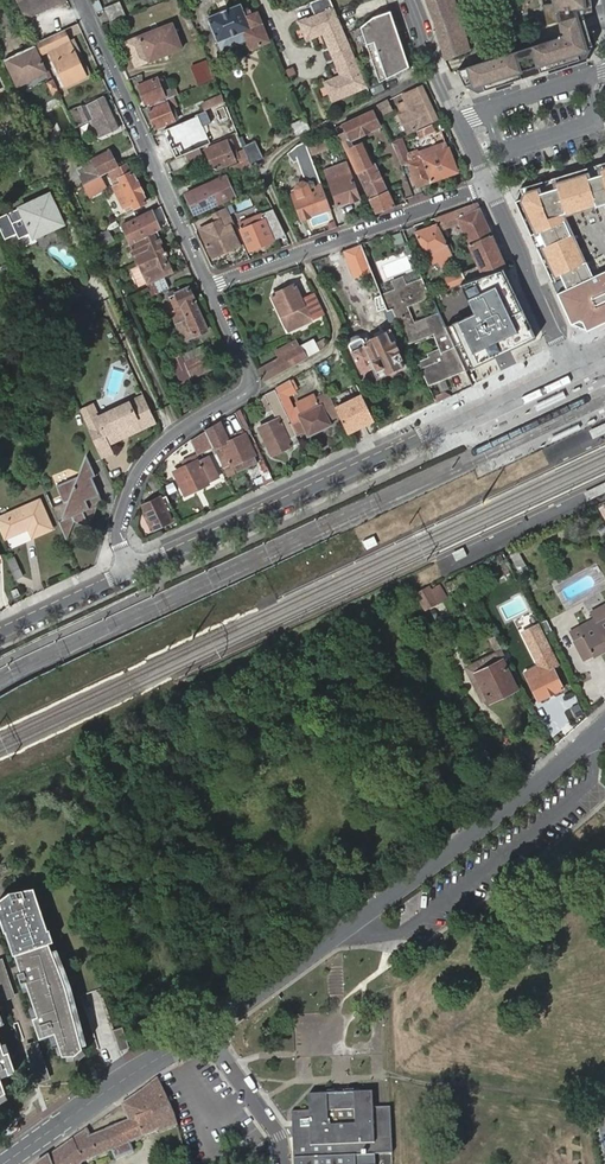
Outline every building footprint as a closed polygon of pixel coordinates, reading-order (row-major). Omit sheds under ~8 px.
[(25,19),(32,16),(29,11),(52,0),(16,0),(25,19)] [(32,16),(60,3),(59,0),(52,0),(29,11),(32,16)] [(127,14),(121,0),(119,0),(103,6),(109,21),(127,14)] [(311,4),(315,13),(332,6),(329,0),(321,0),(311,4)] [(445,59),(470,49),(458,8),(456,0),(425,0),(433,20),(445,59)] [(557,22),(582,15),(593,11),(592,0),(553,0),(557,22)] [(208,18),(218,42),(216,45),(220,52),(222,51),(221,49),(247,39),(251,48),(268,41),(257,14),(253,16),(250,10),(244,12),(241,4),(208,18)] [(307,40),(324,33),(329,47),(334,44),(338,53),(350,48),(332,6),(315,13),(299,20),(307,40)] [(361,27),(380,82),(411,67),(407,55),(404,56),(393,25),(395,24),(391,11),(372,18),(361,27)] [(591,46),(582,15),(557,22),(561,37),(530,47),(539,74),(585,58),(591,46)] [(125,43),(135,67),(147,62),(147,63),(181,49),(170,23),(137,37),(138,38),(125,43)] [(85,77),(64,30),(49,37),(50,40),(45,42),(65,86),(85,77)] [(334,44),(329,47),(332,55),(338,53),(334,44)] [(5,60),(18,86),(47,72),(34,46),(5,60)] [(341,77),(324,84),(332,101),(366,88),(350,48),(338,53),(341,61),(336,63),(341,77)] [(513,52),(457,71),(465,86),(478,93),(522,79),(513,52)] [(338,53),(332,55),(336,63),(341,61),(338,53)] [(203,81),(214,77),(207,60),(196,65),(203,81)] [(164,100),(176,95),(174,88),(169,90),(162,76),(137,86),(145,104),(148,103),(149,106),(164,100)] [(51,92),(57,90),(53,80),(47,83),(51,92)] [(398,104),(403,114),(400,116),(407,132),(439,118),(424,86),(402,95),(405,102),(398,104)] [(19,95),(24,105),(31,102),(26,92),(19,95)] [(204,101),(207,108),(224,102),(221,95),(204,101)] [(76,106),(68,109),(75,125),(89,119),(97,137),(118,128),(105,97),(78,109),(76,106)] [(149,106),(148,106),(149,110),(147,110),(155,129),(172,121),(168,110),(175,107),(173,100),(166,103),(164,100),(149,106)] [(388,100),(374,106),(379,118),(394,111),(388,100)] [(372,111),(335,128),(340,138),(344,136),(342,132),(345,130),(350,139),(379,126),(372,111)] [(198,116),(163,131),(175,158),(184,154),(198,148),(210,143),(198,116)] [(296,137),(310,130),(305,117),(291,124),(296,137)] [(249,164),(263,158),(255,140),(249,143),(246,135),(238,138),(247,158),(249,164)] [(321,139),(306,144),(309,154),(325,148),(321,139)] [(404,147),(400,139),(391,142),(395,151),(404,147)] [(227,145),(231,143),(230,140),(205,150),(213,169),(238,159),(236,155),(231,157),(227,145)] [(289,194),(299,221),(310,217),(310,216),(330,209),(309,154),(306,144),(305,141),(298,145),(288,154),(294,163),(298,161),(304,177),(308,180),(306,183),(301,180),(295,183),(293,188),(294,192),(289,194)] [(406,156),(417,185),(428,181),(428,182),(457,171),(448,148),(447,148),(445,142),(434,146),(433,142),(421,146),(422,150),(406,156)] [(236,155),(231,143),(227,145),(231,157),(236,155)] [(375,213),(394,207),(373,163),(370,164),(361,143),(345,151),(356,172),(357,171),(370,198),(368,199),(375,213)] [(201,154),(198,148),(184,154),(187,160),(201,154)] [(109,151),(89,159),(91,162),(97,175),(116,166),(109,151)] [(247,158),(227,167),(230,174),(250,165),(249,164),(247,158)] [(97,175),(91,162),(80,166),(83,173),(77,176),(81,184),(97,177),(97,175)] [(586,168),(599,203),(604,222),(604,162),(586,168)] [(126,164),(110,171),(114,181),(111,182),(125,212),(146,202),(141,192),(142,192),(137,182),(136,182),(131,173),(130,173),(126,164)] [(599,203),(586,168),(519,188),(524,198),(515,202),(529,235),(588,208),(599,203)] [(330,182),(332,187),(331,187),(338,207),(349,203),(349,204),(359,201),(352,180),(351,180),(349,176),(350,175),(348,170),(328,177),(329,182),(330,182)] [(184,194),(193,214),(233,197),(225,177),(201,187),(184,194)] [(50,192),(20,206),(21,207),(32,231),(61,217),(50,192)] [(242,200),(225,208),(230,218),(248,210),(242,200)] [(459,224),(468,244),(491,235),(477,203),(435,218),(441,231),(459,224)] [(599,203),(588,208),(529,235),(569,325),(585,331),(604,322),(604,222),(599,203)] [(0,217),(0,228),(5,239),(17,233),(19,238),(32,231),(21,207),(0,217)] [(239,246),(243,244),(230,218),(225,208),(211,214),(215,222),(206,227),(207,230),(202,233),(204,237),(202,239),(208,250),(234,238),(237,242),(239,246)] [(120,225),(124,234),(128,244),(151,233),(159,230),(151,211),(120,225)] [(241,219),(242,223),(260,214),(259,211),(241,219)] [(260,214),(242,223),(238,224),(249,250),(272,240),(260,214)] [(32,231),(34,236),(64,223),(61,217),(32,231)] [(277,238),(285,234),(278,218),(270,222),(277,238)] [(414,233),(429,265),(451,256),(436,225),(414,233)] [(98,233),(101,245),(114,241),(110,229),(98,233)] [(128,244),(138,264),(161,253),(156,244),(161,242),(159,239),(155,241),(151,233),(128,244)] [(491,235),(468,244),(478,266),(460,272),(465,282),(471,280),(483,276),(506,268),(491,235)] [(234,238),(208,250),(210,255),(237,242),(234,238)] [(360,245),(344,250),(351,269),(367,263),(360,245)] [(161,253),(138,264),(148,285),(172,273),(167,263),(166,264),(162,257),(166,255),(165,251),(161,253)] [(408,282),(420,276),(417,270),(405,275),(408,282)] [(465,282),(460,272),(444,278),(448,288),(465,282)] [(380,295),(386,311),(392,308),(396,307),(429,295),(422,278),(407,284),(404,276),(392,280),(395,289),(380,295)] [(486,282),(483,276),(471,280),(474,287),(486,282)] [(164,279),(148,286),(152,296),(168,288),(164,279)] [(501,283),(474,295),(481,310),(453,323),(472,365),(527,339),(501,283)] [(323,315),(315,295),(301,301),(293,285),(270,295),(286,332),(292,329),(290,325),(308,317),(310,321),(323,315)] [(168,298),(175,314),(173,315),(173,318),(172,319),(183,341),(206,330),(193,301),(194,300),(188,288),(168,298)] [(438,312),(414,322),(407,306),(429,297),(428,296),(396,307),(392,308),(397,320),(408,343),(432,334),(439,350),(441,353),(455,348),(438,312)] [(392,308),(386,311),(385,311),(390,322),(397,320),(392,308)] [(290,325),(292,329),(310,321),(308,317),(290,325)] [(348,345),(359,369),(372,363),(374,367),(376,371),(383,368),(386,372),(406,362),(402,347),(393,352),(389,342),(392,340),(389,333),(385,334),(383,334),(363,342),(361,338),(358,339),(355,335),(349,338),(350,341),(348,345)] [(299,347),(258,369),(264,381),(312,354),(307,346),(301,350),(299,347)] [(439,350),(428,355),(430,358),(417,363),(428,386),(465,370),(455,348),(441,353),(439,350)] [(185,364),(192,378),(212,369),(205,355),(185,364)] [(372,363),(359,369),(361,373),(374,367),(372,363)] [(378,376),(386,372),(383,368),(376,371),(378,376)] [(291,379),(276,388),(282,402),(297,434),(304,430),(307,437),(332,426),(329,419),(338,414),(336,409),(328,393),(317,398),(315,394),(297,404),(299,407),(295,409),(287,395),(296,391),(291,379)] [(294,434),(274,389),(266,394),(275,414),(277,419),(259,428),(271,455),(291,447),(298,444),(294,434)] [(563,391),(534,404),(537,409),(566,396),(563,391)] [(108,443),(156,421),(144,396),(96,418),(95,419),(98,424),(88,428),(101,457),(112,451),(108,443)] [(362,403),(358,405),(360,409),(368,405),(364,397),(360,399),(362,403)] [(336,409),(338,414),(347,433),(367,424),(364,418),(373,414),(368,405),(360,409),(358,405),(356,399),(336,409)] [(92,409),(81,413),(88,428),(98,424),(95,419),(96,418),(92,409)] [(236,412),(244,428),(249,425),(241,409),(236,412)] [(277,419),(275,414),(257,422),(259,428),(277,419)] [(364,418),(367,424),(376,419),(373,414),(364,418)] [(589,430),(592,437),(604,430),(604,423),(589,430)] [(215,426),(207,429),(214,445),(222,441),(215,426)] [(213,447),(206,432),(193,442),(198,454),(213,447)] [(216,449),(221,459),(226,457),(231,466),(255,456),(246,436),(216,449)] [(87,456),(82,467),(91,464),(87,456)] [(183,469),(174,473),(184,495),(209,483),(208,482),(218,477),(208,457),(199,462),(196,456),(180,462),(183,469)] [(65,503),(53,508),(65,535),(71,533),(75,522),(91,527),(88,523),(91,514),(89,509),(98,505),(104,503),(93,478),(96,476),(91,464),(82,467),(79,477),(58,486),(65,503)] [(604,492),(604,483),(584,493),(588,500),(604,492)] [(143,508),(153,529),(171,520),(165,508),(169,506),(165,497),(143,508)] [(39,500),(0,517),(0,524),(6,538),(29,527),(33,536),(52,528),(39,500)] [(91,527),(98,505),(89,509),(91,514),(88,523),(91,527)] [(456,561),(467,555),(464,548),(452,554),(456,561)] [(17,556),(8,560),(16,578),(24,575),(17,556)] [(432,605),(423,588),(410,594),(420,612),(432,605)] [(591,612),(594,618),(570,632),(586,659),(593,656),(594,657),(604,651),(604,605),(591,612)] [(538,666),(525,673),(538,701),(563,689),(553,669),(558,666),(537,626),(522,634),(538,666)] [(503,660),(508,658),(504,650),(499,653),(503,660)] [(517,687),(503,660),(477,673),(491,700),(517,687)] [(9,892),(0,899),(0,906),(0,907),(0,921),(4,932),(5,932),(13,955),(14,955),(20,971),(17,972),(21,983),(25,981),(28,990),(34,1007),(37,1015),(32,1017),(39,1039),(54,1033),(62,1056),(75,1055),(83,1048),(82,1046),(66,987),(52,950),(49,943),(54,941),(49,928),(48,929),(34,887),(9,892)] [(57,949),(52,950),(66,987),(71,985),(57,949)] [(12,989),(4,963),(0,964),(0,993),(12,989)] [(71,985),(66,987),(82,1046),(87,1044),(71,985)] [(1,1002),(15,997),(12,989),(0,993),(0,999),(1,1002)] [(127,1041),(122,1027),(112,1030),(117,1044),(127,1041)] [(54,1033),(49,1035),(52,1045),(58,1043),(54,1033)] [(7,1067),(9,1074),(16,1072),(9,1050),(5,1052),(2,1044),(0,1039),(0,1070),(7,1067)] [(37,1040),(25,1045),(26,1049),(39,1044),(37,1040)] [(127,1041),(117,1044),(120,1052),(129,1048),(127,1041)] [(47,1071),(39,1044),(26,1049),(35,1075),(47,1071)] [(0,1070),(0,1075),(1,1077),(9,1074),(7,1067),(0,1070)] [(35,1075),(38,1083),(50,1079),(47,1071),(35,1075)] [(82,1163),(112,1150),(129,1143),(158,1131),(159,1134),(179,1126),(158,1078),(141,1092),(122,1105),(128,1119),(91,1138),(87,1128),(38,1163),(82,1163)] [(307,1096),(308,1112),(295,1112),(297,1158),(297,1163),(370,1163),(369,1156),(389,1155),(387,1108),(370,1109),(370,1093),(353,1094),(352,1093),(346,1094),(342,1094),(338,1094),(334,1095),(334,1094),(327,1094),(327,1095),(307,1096)] [(112,1150),(116,1159),(133,1152),(129,1143),(112,1150)]
